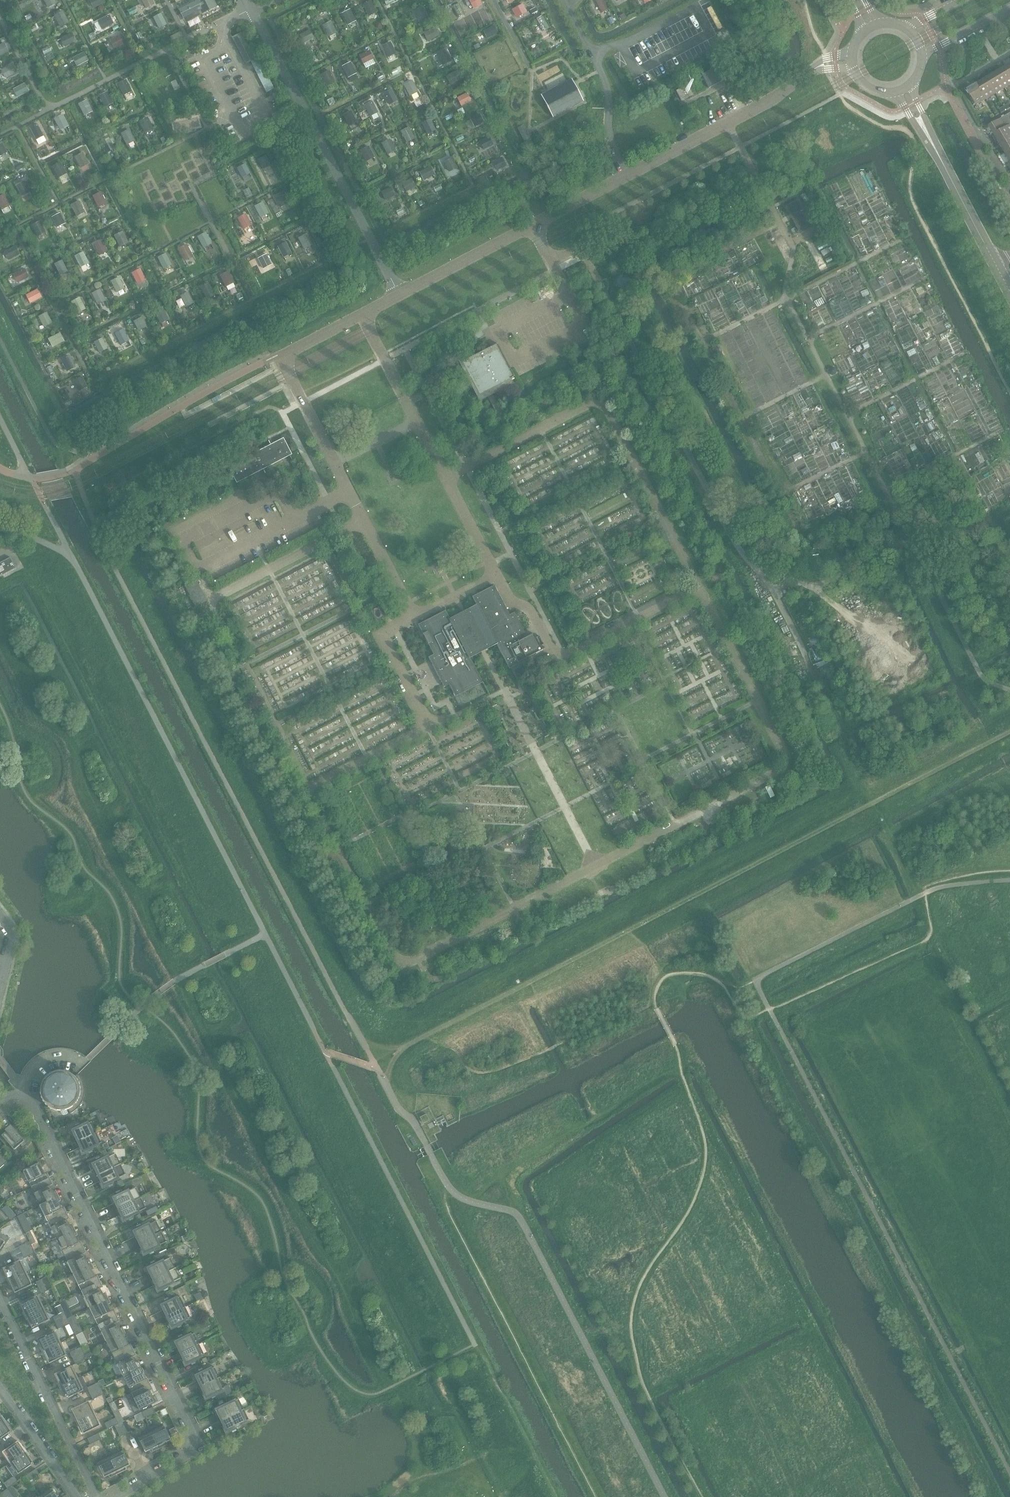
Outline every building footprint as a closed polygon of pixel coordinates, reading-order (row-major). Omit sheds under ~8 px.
[(177,4),(184,19),(201,11),(202,14),(217,7),(213,0),(185,0),(177,4)] [(601,12),(607,9),(603,0),(597,0),(595,1),(601,12)] [(371,1),(364,5),(369,16),(376,12),(371,1)] [(459,4),(453,7),(459,18),(464,15),(459,4)] [(517,17),(527,12),(523,5),(513,10),(517,17)] [(135,7),(128,11),(130,16),(138,13),(135,7)] [(422,7),(415,10),(419,19),(426,16),(422,7)] [(349,10),(342,13),(348,24),(355,21),(349,10)] [(63,12),(55,16),(60,26),(68,22),(63,12)] [(161,14),(154,18),(159,28),(166,25),(161,14)] [(109,16),(99,22),(102,29),(113,24),(109,16)] [(541,16),(536,19),(543,31),(548,28),(541,16)] [(330,22),(323,25),(329,36),(336,32),(330,22)] [(494,27),(484,32),(487,39),(498,34),(494,27)] [(435,28),(425,34),(428,41),(439,35),(435,28)] [(730,34),(728,29),(717,35),(720,40),(730,34)] [(310,30),(300,35),(304,43),(314,38),(310,30)] [(72,34),(61,39),(65,46),(76,41),(72,34)] [(255,59),(242,34),(233,38),(246,64),(255,59)] [(122,35),(111,41),(114,48),(125,43),(122,35)] [(390,43),(382,46),(388,57),(395,53),(390,43)] [(445,50),(437,54),(443,65),(450,61),(445,50)] [(369,51),(359,56),(363,64),(373,58),(369,51)] [(84,53),(73,58),(77,65),(88,60),(84,53)] [(350,63),(343,66),(348,77),(356,73),(350,63)] [(12,65),(1,70),(5,77),(16,72),(12,65)] [(1004,88),(1009,85),(1009,78),(1004,67),(995,73),(1004,88)] [(702,75),(709,88),(722,81),(715,68),(702,75)] [(329,71),(321,75),(327,85),(334,81),(329,71)] [(457,71),(447,77),(450,84),(461,78),(457,71)] [(1004,88),(995,73),(985,79),(995,94),(1004,88)] [(985,100),(995,94),(985,79),(976,84),(985,100)] [(541,95),(552,118),(583,102),(572,80),(541,95)] [(125,81),(118,84),(123,95),(130,91),(125,81)] [(412,81),(405,85),(410,95),(417,92),(412,81)] [(24,84),(13,90),(17,97),(28,91),(24,84)] [(985,100),(976,84),(967,90),(976,105),(985,100)] [(676,91),(681,100),(686,97),(681,88),(676,91)] [(391,90),(384,93),(389,104),(396,100),(391,90)] [(107,92),(99,96),(105,107),(112,103),(107,92)] [(467,94),(458,98),(462,106),(471,101),(467,94)] [(86,101),(79,104),(84,115),(91,111),(86,101)] [(372,102),(365,105),(370,116),(377,112),(372,102)] [(350,111),(343,115),(349,126),(356,122),(350,111)] [(988,126),(994,135),(1009,125),(1009,113),(988,126)] [(62,115),(55,119),(60,130),(67,126),(62,115)] [(480,115),(471,119),(475,126),(484,122),(480,115)] [(147,118),(140,122),(146,133),(153,129),(147,118)] [(429,119),(422,123),(428,134),(435,130),(429,119)] [(994,135),(999,143),(1009,137),(1009,125),(994,135)] [(531,140),(524,126),(518,128),(525,143),(531,140)] [(38,127),(31,130),(35,139),(42,136),(38,127)] [(409,128),(402,131),(407,142),(414,138),(409,128)] [(128,130),(121,134),(127,145),(134,141),(128,130)] [(489,137),(480,142),(484,149),(493,144),(489,137)] [(999,143),(1004,152),(1009,149),(1009,137),(999,143)] [(108,139),(101,142),(106,153),(113,149),(108,139)] [(389,140),(382,144),(388,154),(395,150),(389,140)] [(368,147),(361,151),(366,161),(373,158),(368,147)] [(82,153),(75,157),(81,168),(88,164),(82,153)] [(266,156),(259,160),(263,169),(270,165),(266,156)] [(502,158),(493,162),(497,169),(506,165),(502,158)] [(452,159),(445,162),(449,171),(457,168),(452,159)] [(60,163),(52,167),(58,177),(65,174),(60,163)] [(245,165),(238,168),(243,177),(250,173),(245,165)] [(431,167),(420,173),(424,179),(435,174),(431,167)] [(412,180),(403,184),(406,191),(415,186),(412,180)] [(24,182),(17,186),(22,196),(29,193),(24,182)] [(391,188),(382,192),(386,199),(394,195),(391,188)] [(100,192),(93,196),(99,207),(105,203),(100,192)] [(282,192),(275,196),(280,207),(288,203),(282,192)] [(0,197),(0,206),(2,209),(9,206),(3,195),(0,197)] [(786,207),(793,219),(800,233),(812,227),(798,200),(786,207)] [(78,202),(71,205),(77,216),(84,212),(78,202)] [(262,203),(255,206),(261,217),(268,213),(262,203)] [(60,214),(52,217),(57,227),(65,223),(60,214)] [(245,215),(238,218),(244,229),(251,225),(245,215)] [(40,222),(33,225),(38,236),(45,232),(40,222)] [(122,232),(115,236),(120,246),(127,242),(122,232)] [(205,233),(198,236),(204,247),(211,243),(205,233)] [(306,234),(299,238),(304,248),(311,245),(306,234)] [(101,241),(94,244),(100,255),(107,251),(101,241)] [(285,242),(278,246),(284,257),(291,253),(285,242)] [(186,245),(179,249),(185,260),(192,256),(186,245)] [(15,247),(4,252),(8,259),(19,254),(15,247)] [(827,248),(821,252),(823,256),(830,252),(827,248)] [(83,253),(75,256),(81,267),(88,263),(83,253)] [(165,254),(158,257),(162,264),(164,268),(171,264),(165,254)] [(266,254),(258,258),(262,264),(264,268),(271,264),(266,254)] [(62,261),(54,264),(60,275),(67,271),(62,261)] [(140,269),(133,273),(138,283),(145,280),(140,269)] [(25,270),(14,275),(18,282),(28,277),(25,270)] [(228,272),(221,275),(226,286),(233,282),(228,272)] [(118,278),(111,281),(117,292),(124,288),(118,278)] [(209,284),(202,287),(207,298),(214,294),(209,284)] [(37,290),(27,296),(30,303),(41,297),(37,290)] [(100,290),(93,294),(98,304),(105,300),(100,290)] [(188,292),(181,296),(186,306),(193,303),(188,292)] [(79,299),(72,302),(78,313),(85,309),(79,299)] [(163,309),(156,312),(161,323),(168,319),(163,309)] [(47,313),(39,317),(44,326),(52,323),(47,313)] [(141,318),(134,321),(139,330),(146,326),(141,318)] [(123,330),(116,333),(121,344),(128,340),(123,330)] [(59,334),(49,339),(53,346),(63,341),(59,334)] [(102,339),(94,343),(99,353),(107,348),(102,339)] [(497,343),(463,361),(462,361),(479,395),(515,377),(497,343)] [(69,357),(62,360),(67,371),(74,367),(69,357)] [(830,369),(829,372),(830,374),(833,375),(836,374),(837,371),(835,368),(832,367),(830,369)] [(82,377),(74,381),(79,391),(87,387),(82,377)] [(239,482),(263,469),(290,455),(281,439),(274,443),(274,445),(271,447),(270,445),(232,465),(230,466),(239,482)] [(262,478),(265,485),(274,481),(270,474),(262,478)] [(10,557),(0,563),(0,577),(3,575),(16,568),(10,557)] [(196,607),(197,606),(207,601),(196,579),(184,585),(196,607)] [(432,623),(421,628),(423,631),(424,633),(423,634),(424,634),(429,643),(428,643),(428,644),(429,643),(435,655),(430,658),(429,657),(430,660),(431,660),(432,664),(440,680),(441,680),(443,683),(442,684),(444,687),(445,687),(444,686),(449,683),(455,694),(462,691),(465,689),(466,689),(477,683),(481,681),(482,683),(483,682),(470,658),(468,654),(479,649),(484,647),(495,641),(497,644),(502,655),(503,655),(505,658),(504,659),(509,669),(510,668),(510,667),(512,666),(516,664),(518,663),(536,653),(542,650),(540,646),(536,638),(534,634),(522,640),(519,641),(516,637),(520,635),(525,633),(524,631),(523,630),(516,616),(514,612),(514,613),(515,616),(512,617),(510,618),(508,614),(506,611),(507,611),(504,605),(504,604),(503,605),(499,596),(499,595),(498,595),(497,592),(496,590),(491,593),(491,592),(479,598),(480,600),(476,602),(473,596),(472,597),(476,605),(477,606),(466,611),(461,614),(450,619),(446,610),(445,611),(447,617),(444,619),(443,617),(432,622),(432,623)] [(658,840),(652,843),(655,849),(661,846),(658,840)] [(84,1096),(85,1091),(84,1087),(84,1085),(83,1081),(81,1077),(78,1074),(74,1077),(71,1074),(68,1073),(64,1071),(62,1071),(58,1071),(54,1072),(50,1074),(48,1075),(45,1078),(43,1081),(41,1085),(41,1087),(40,1091),(40,1095),(42,1099),(43,1101),(45,1104),(48,1107),(49,1108),(53,1110),(57,1111),(60,1111),(62,1115),(64,1115),(65,1115),(68,1114),(66,1110),(68,1109),(70,1113),(69,1113),(70,1114),(74,1112),(77,1109),(80,1106),(81,1104),(83,1100),(84,1096)] [(421,1117),(424,1123),(430,1120),(426,1114),(421,1117)] [(17,1122),(12,1126),(11,1125),(5,1130),(6,1132),(1,1135),(2,1136),(0,1138),(0,1140),(5,1146),(6,1145),(5,1145),(8,1143),(14,1150),(20,1145),(23,1148),(22,1148),(23,1149),(32,1141),(17,1122)] [(96,1132),(91,1122),(82,1126),(80,1124),(69,1129),(72,1137),(75,1135),(78,1141),(96,1132)] [(92,1147),(101,1143),(96,1132),(78,1141),(81,1147),(78,1148),(82,1156),(93,1150),(92,1147)] [(98,1175),(120,1164),(115,1153),(102,1160),(101,1157),(89,1163),(93,1170),(95,1169),(98,1175)] [(41,1177),(45,1174),(41,1167),(43,1166),(41,1161),(23,1170),(31,1188),(44,1181),(41,1177)] [(20,1168),(17,1164),(12,1168),(16,1172),(20,1168)] [(112,1181),(126,1175),(120,1164),(98,1175),(101,1181),(98,1182),(102,1189),(114,1184),(112,1181)] [(56,1197),(50,1186),(52,1184),(50,1179),(44,1181),(31,1188),(39,1205),(56,1197)] [(119,1209),(141,1198),(136,1187),(122,1194),(121,1191),(110,1197),(113,1204),(116,1203),(119,1209)] [(58,1211),(62,1209),(58,1202),(60,1201),(58,1196),(56,1197),(39,1205),(48,1222),(60,1216),(58,1211)] [(133,1215),(146,1208),(141,1198),(119,1209),(121,1214),(119,1216),(122,1223),(134,1217),(133,1215)] [(73,1231),(66,1220),(69,1218),(66,1213),(60,1216),(48,1222),(56,1239),(73,1231)] [(139,1242),(161,1231),(156,1221),(143,1227),(142,1225),(130,1230),(134,1238),(136,1236),(139,1242)] [(74,1245),(79,1243),(74,1236),(77,1235),(74,1230),(73,1231),(56,1239),(64,1256),(77,1250),(74,1245)] [(36,1243),(30,1231),(25,1233),(29,1241),(31,1245),(36,1243)] [(153,1248),(167,1242),(161,1231),(139,1242),(142,1248),(139,1249),(143,1257),(155,1251),(153,1248)] [(3,1244),(6,1245),(9,1238),(0,1233),(0,1249),(3,1244)] [(28,1241),(26,1236),(19,1239),(22,1245),(28,1241)] [(31,1245),(29,1241),(18,1247),(21,1253),(32,1247),(31,1245)] [(40,1247),(37,1242),(36,1243),(31,1245),(32,1247),(34,1250),(39,1247),(40,1247)] [(35,1253),(34,1250),(32,1247),(21,1253),(24,1258),(35,1253)] [(89,1265),(83,1254),(85,1253),(83,1247),(77,1250),(64,1256),(73,1273),(89,1265)] [(171,1254),(169,1250),(153,1257),(155,1260),(164,1256),(165,1257),(171,1254)] [(153,1279),(175,1268),(170,1258),(157,1264),(156,1261),(144,1267),(148,1274),(150,1273),(153,1279)] [(26,1272),(20,1260),(2,1268),(8,1281),(26,1272)] [(91,1279),(95,1277),(91,1270),(93,1269),(91,1264),(89,1265),(73,1273),(81,1290),(93,1284),(91,1279)] [(167,1285),(181,1279),(175,1268),(153,1279),(156,1285),(153,1286),(157,1293),(169,1288),(167,1285)] [(32,1285),(26,1272),(8,1281),(15,1293),(32,1285)] [(49,1283),(47,1277),(35,1282),(38,1288),(49,1283)] [(106,1299),(99,1288),(102,1287),(99,1281),(93,1284),(81,1290),(89,1307),(106,1299)] [(52,1288),(50,1284),(49,1283),(38,1288),(41,1294),(52,1288)] [(43,1307),(37,1295),(20,1303),(26,1316),(43,1307)] [(185,1307),(180,1296),(171,1301),(169,1298),(158,1304),(161,1311),(164,1310),(167,1316),(185,1307)] [(108,1313),(112,1311),(108,1304),(110,1303),(108,1298),(106,1299),(89,1307),(97,1324),(110,1318),(108,1313)] [(49,1320),(43,1307),(26,1316),(32,1328),(49,1320)] [(181,1322),(190,1318),(185,1307),(167,1316),(170,1322),(167,1323),(171,1330),(182,1325),(181,1322)] [(55,1323),(67,1318),(64,1312),(53,1317),(55,1323)] [(122,1333),(116,1322),(119,1321),(116,1315),(110,1318),(97,1324),(106,1341),(122,1333)] [(58,1329),(69,1324),(67,1318),(55,1323),(58,1329)] [(60,1343),(54,1330),(37,1339),(43,1351),(60,1343)] [(124,1347),(129,1345),(124,1338),(127,1337),(124,1332),(122,1333),(106,1341),(114,1358),(127,1352),(124,1347)] [(199,1344),(194,1333),(185,1338),(183,1335),(172,1341),(175,1348),(178,1347),(181,1353),(199,1344)] [(66,1355),(60,1343),(43,1351),(49,1364),(66,1355)] [(195,1359),(204,1354),(199,1344),(181,1353),(183,1358),(181,1360),(185,1367),(196,1361),(195,1359)] [(84,1353),(81,1347),(70,1353),(73,1358),(84,1353)] [(139,1367),(133,1356),(135,1355),(133,1349),(127,1352),(114,1358),(122,1375),(139,1367)] [(92,1356),(89,1350),(84,1353),(86,1358),(92,1356)] [(87,1359),(86,1358),(84,1353),(73,1358),(75,1364),(87,1359)] [(77,1378),(71,1366),(54,1374),(60,1386),(77,1378)] [(141,1382),(145,1379),(141,1373),(143,1371),(141,1366),(139,1367),(122,1375),(131,1393),(143,1386),(141,1382)] [(219,1377),(214,1367),(205,1371),(204,1369),(192,1375),(196,1382),(198,1381),(201,1386),(219,1377)] [(87,1388),(82,1376),(77,1378),(60,1386),(66,1399),(81,1392),(82,1394),(88,1391),(87,1388)] [(228,1385),(224,1387),(219,1377),(201,1386),(204,1392),(201,1393),(205,1401),(216,1395),(218,1400),(232,1393),(228,1385)] [(101,1388),(100,1387),(98,1382),(87,1388),(88,1391),(90,1394),(101,1388)] [(139,1410),(156,1402),(149,1391),(152,1389),(149,1384),(143,1386),(131,1393),(131,1394),(127,1396),(134,1411),(139,1409),(139,1410)] [(104,1394),(101,1388),(90,1394),(92,1399),(104,1394)] [(221,1420),(244,1409),(239,1399),(225,1405),(224,1403),(213,1408),(216,1416),(219,1414),(221,1420)] [(94,1413),(88,1401),(71,1409),(77,1422),(94,1413)] [(155,1413),(153,1407),(142,1412),(144,1418),(155,1413)] [(236,1426),(249,1420),(244,1409),(221,1420),(224,1426),(222,1427),(225,1434),(237,1429),(236,1426)] [(100,1426),(94,1413),(77,1422),(83,1434),(100,1426)] [(124,1414),(115,1418),(118,1424),(120,1423),(126,1420),(124,1414)] [(118,1424),(115,1418),(104,1423),(107,1429),(114,1426),(118,1424)] [(3,1420),(0,1422),(0,1439),(11,1431),(3,1420)] [(131,1431),(126,1420),(120,1423),(125,1434),(131,1431)] [(125,1434),(120,1423),(118,1424),(114,1426),(120,1437),(125,1434)] [(171,1440),(164,1425),(160,1427),(158,1424),(149,1428),(159,1449),(168,1445),(166,1442),(171,1440)] [(178,1432),(175,1426),(170,1428),(173,1435),(178,1432)] [(159,1449),(149,1428),(140,1432),(142,1436),(138,1438),(145,1452),(149,1450),(151,1453),(159,1449)] [(101,1439),(98,1433),(87,1439),(90,1445),(101,1439)] [(26,1452),(18,1441),(2,1452),(10,1463),(26,1452)] [(130,1465),(123,1451),(118,1453),(117,1449),(108,1453),(118,1474),(127,1470),(125,1467),(130,1465)] [(33,1463),(26,1452),(10,1463),(18,1474),(33,1463)] [(118,1474),(108,1453),(100,1457),(101,1461),(97,1463),(104,1478),(108,1475),(109,1478),(118,1474)] [(29,1481),(39,1474),(35,1469),(25,1476),(29,1481)] [(7,1489),(11,1486),(17,1482),(14,1476),(4,1483),(7,1489)] [(7,1489),(6,1490),(11,1496),(17,1496),(18,1496),(11,1486),(7,1489)] [(51,1488),(40,1496),(58,1496),(51,1488)]
